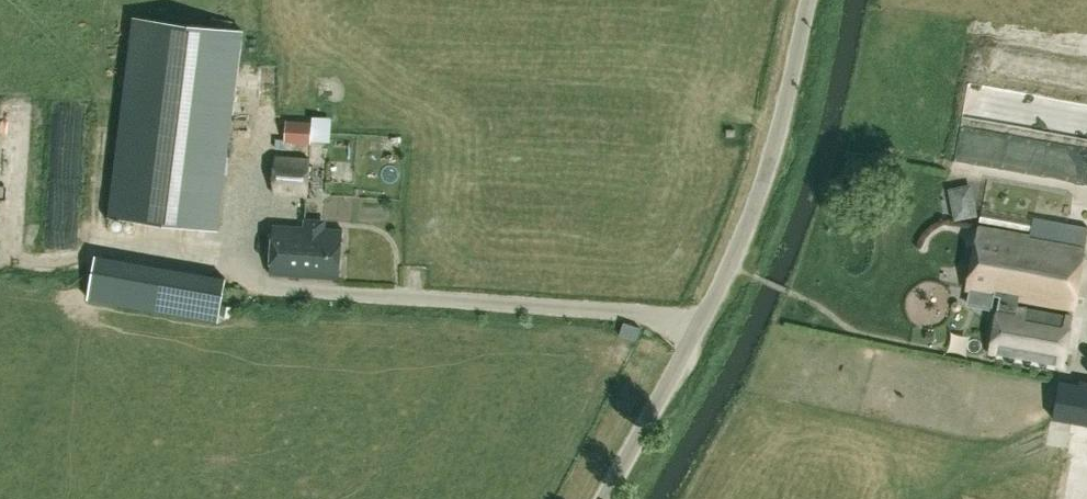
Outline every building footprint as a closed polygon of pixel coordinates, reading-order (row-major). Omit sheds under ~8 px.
[(129,14),(111,212),(219,222),(237,24),(129,14)] [(1000,44),(999,76),(1026,76),(1027,45),(1000,44)] [(340,145),(341,115),(321,114),(320,144),(340,145)] [(311,121),(286,119),(284,141),(310,143),(311,121)] [(275,156),(274,193),(308,194),(310,146),(292,146),(292,157),(275,156)] [(972,184),(950,189),(956,219),(978,215),(972,184)] [(1031,234),(978,224),(967,286),(1000,293),(989,351),(1062,365),(1071,315),(1015,305),(1017,296),(1073,307),(1086,234),(1086,226),(1034,216),(1031,234)] [(340,277),(344,228),(274,221),(270,270),(340,277)] [(635,340),(639,328),(624,323),(620,335),(635,340)] [(1060,381),(1053,418),(1086,424),(1086,386),(1060,381)]
